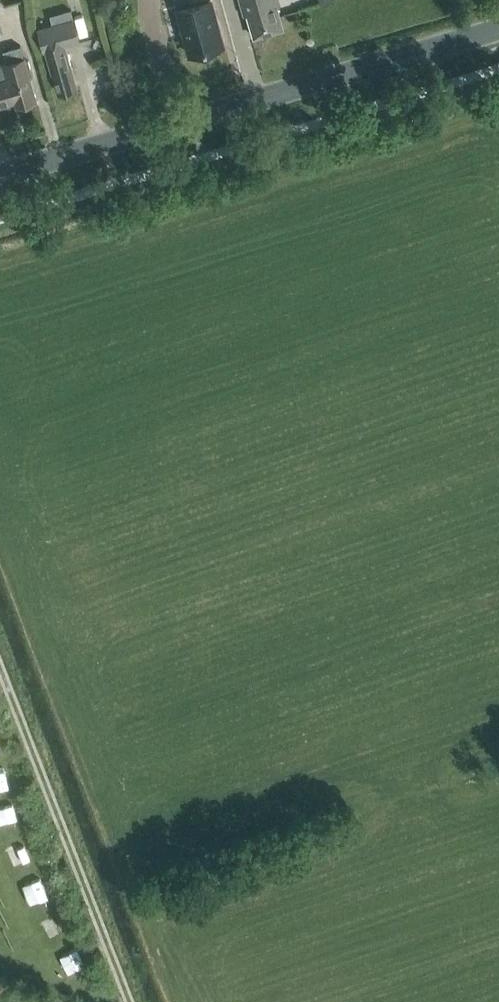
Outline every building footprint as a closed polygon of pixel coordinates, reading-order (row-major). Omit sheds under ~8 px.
[(190,52),(222,44),(211,0),(176,0),(190,52)] [(282,26),(277,6),(280,3),(279,0),(239,0),(243,13),(248,14),(253,34),(282,26)] [(76,86),(63,44),(79,39),(72,17),(70,8),(51,14),(53,22),(38,27),(45,50),(46,49),(58,91),(76,86)] [(36,98),(29,71),(31,67),(29,59),(25,58),(21,46),(5,50),(8,62),(0,64),(0,103),(15,99),(16,104),(36,98)]
